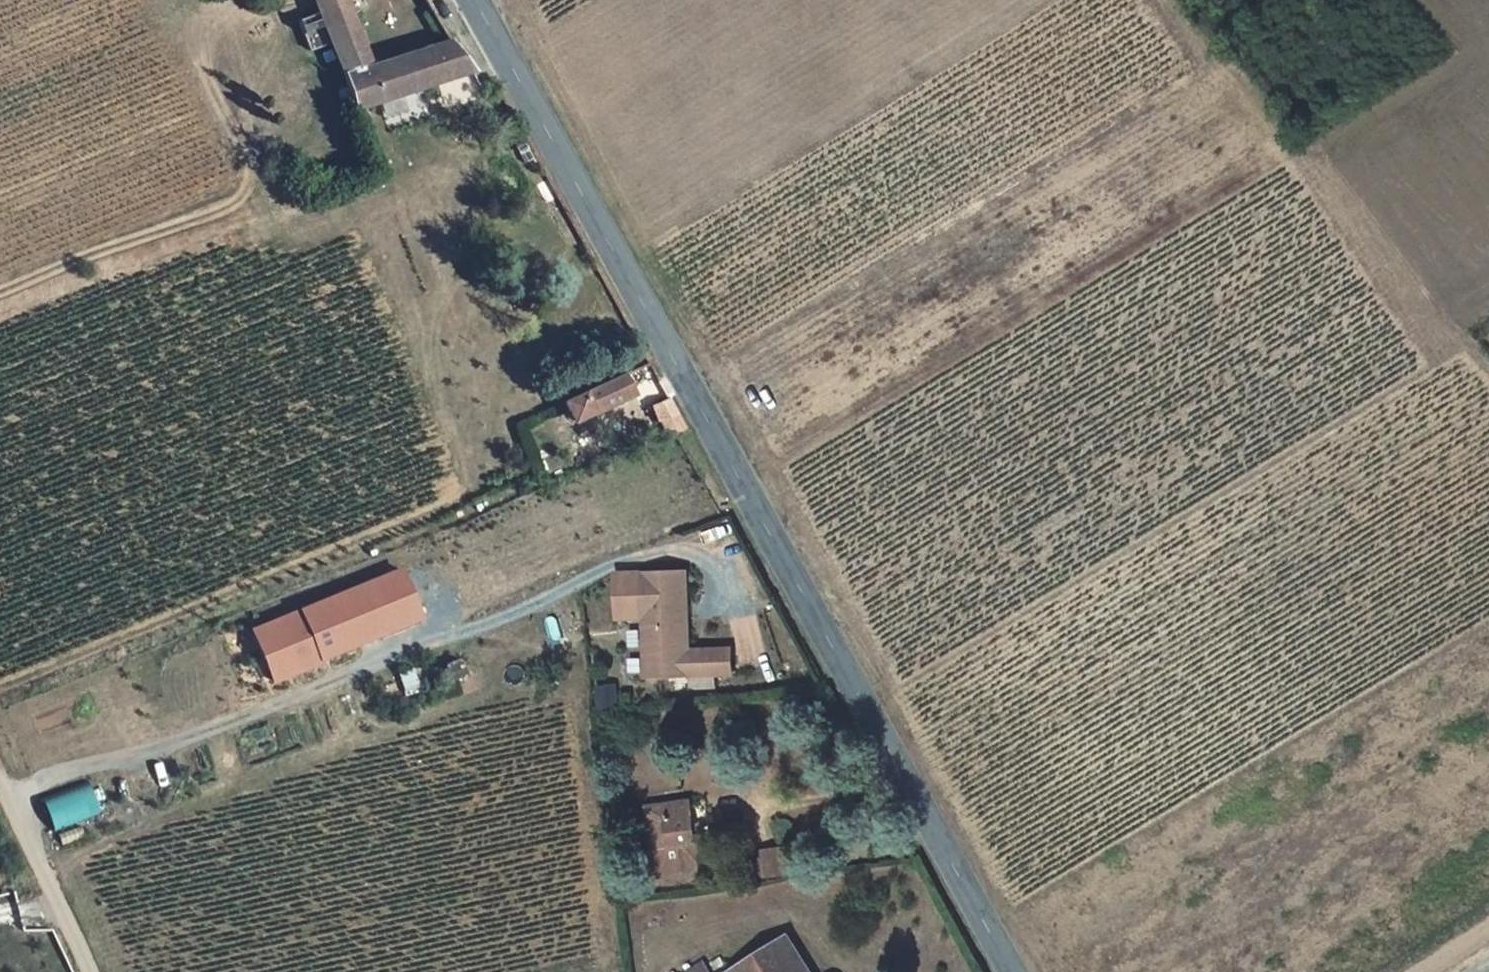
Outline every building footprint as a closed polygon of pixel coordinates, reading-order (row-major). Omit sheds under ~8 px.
[(294,16),(304,15),(318,60),(346,52),(327,0),(287,0),(294,16)] [(346,52),(318,60),(328,95),(444,53),(425,21),(354,49),(346,52)] [(536,389),(554,415),(607,384),(592,357),(536,389)] [(632,390),(638,404),(651,400),(643,386),(632,390)] [(673,398),(654,404),(664,433),(683,427),(673,398)] [(416,616),(396,568),(249,628),(270,679),(319,659),(318,656),(416,616)] [(640,682),(737,679),(735,651),(693,652),(688,574),(639,574),(640,682)] [(56,831),(102,812),(89,780),(43,800),(56,831)] [(657,887),(703,876),(690,803),(644,807),(657,887)] [(795,883),(790,843),(752,848),(758,889),(795,883)] [(758,928),(688,968),(675,947),(660,955),(665,963),(653,970),(648,963),(632,971),(784,971),(758,928)]
